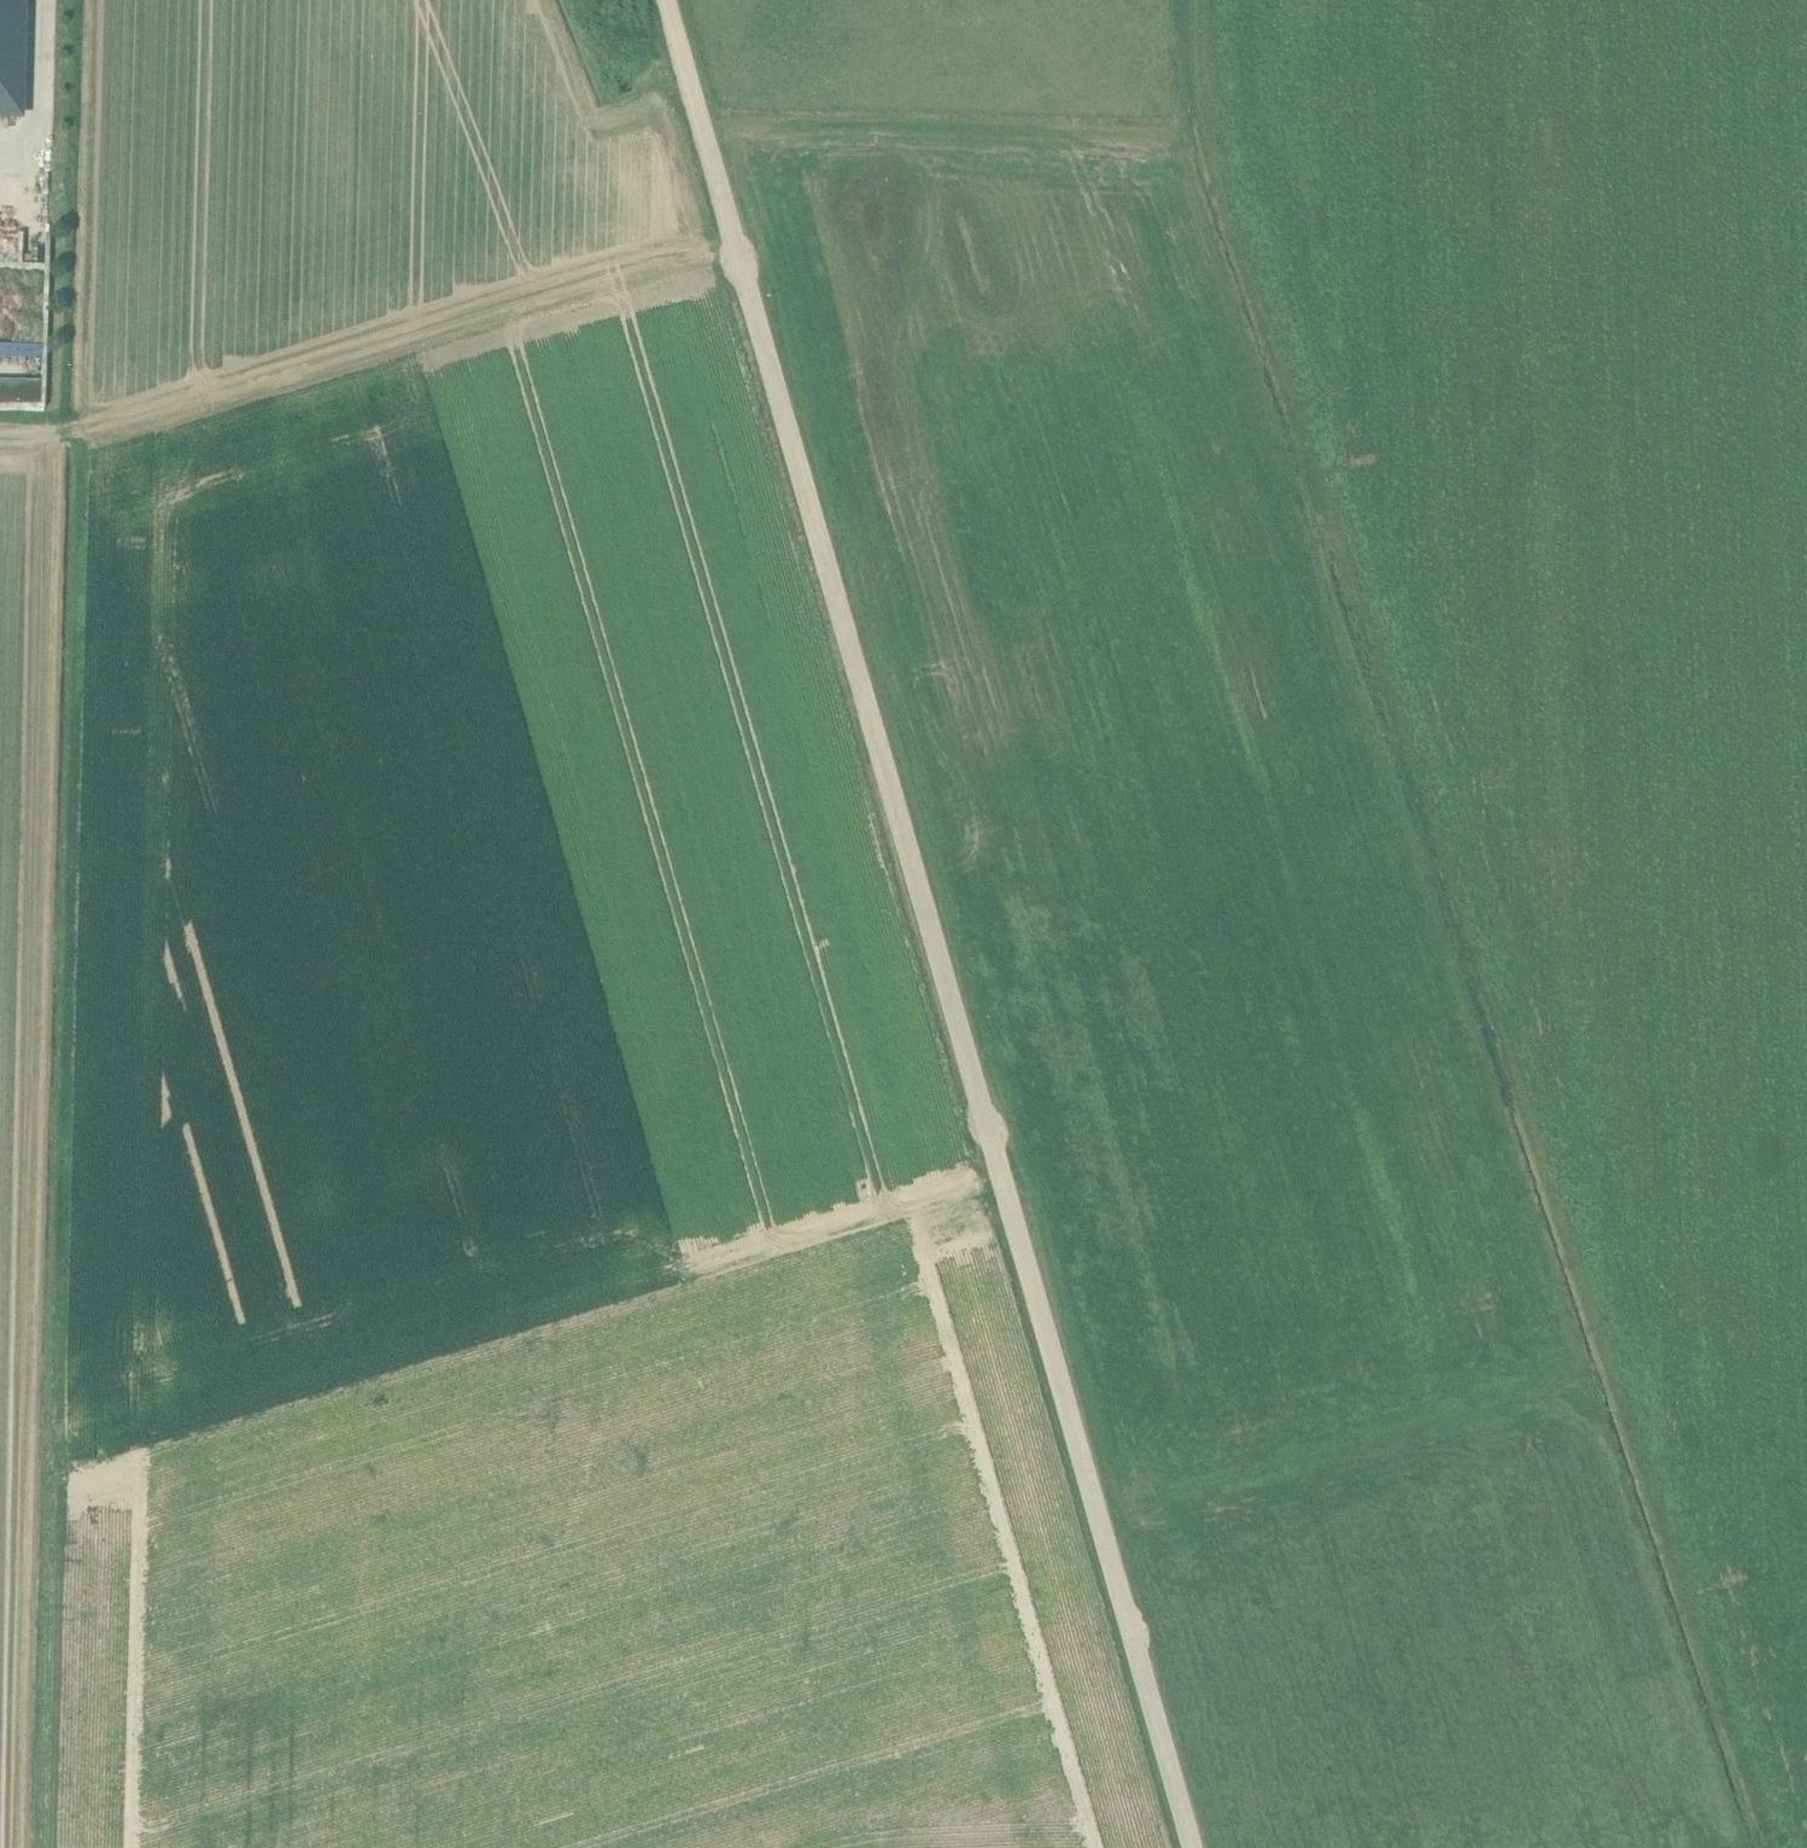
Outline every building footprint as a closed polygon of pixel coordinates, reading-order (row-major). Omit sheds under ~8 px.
[(10,108),(12,0),(0,0),(0,107),(10,108)]
